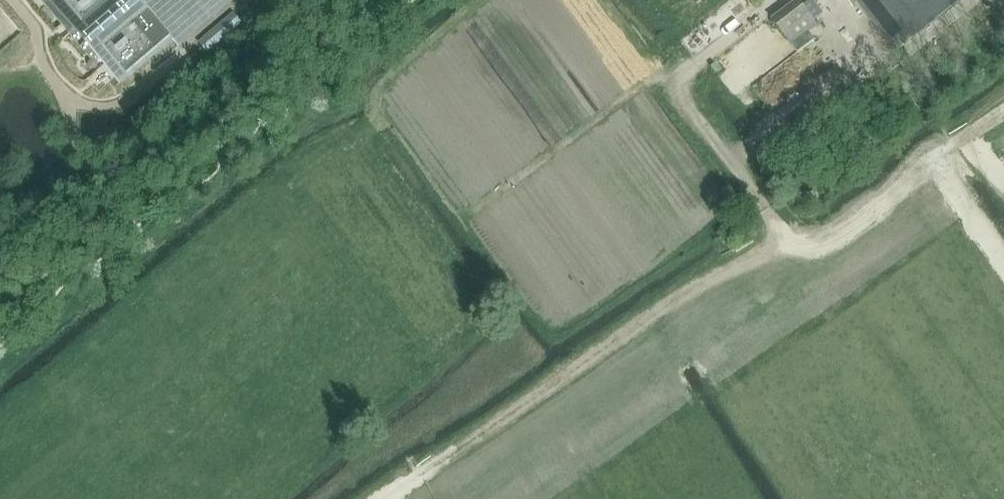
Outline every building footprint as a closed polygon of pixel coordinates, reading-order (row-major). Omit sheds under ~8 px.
[(171,40),(137,0),(51,0),(50,0),(66,19),(70,24),(74,29),(68,34),(91,60),(97,55),(105,64),(109,70),(115,76),(121,83),(142,65),(151,57),(157,52),(171,40)] [(171,40),(173,43),(223,0),(137,0),(171,40)] [(770,20),(774,25),(796,53),(796,54),(814,40),(808,32),(816,25),(813,20),(823,13),(813,0),(809,0),(801,6),(797,0),(796,0),(770,20)] [(894,52),(962,0),(854,0),(894,52)] [(234,15),(199,45),(203,49),(205,52),(206,53),(219,42),(241,23),(239,20),(234,15)]
